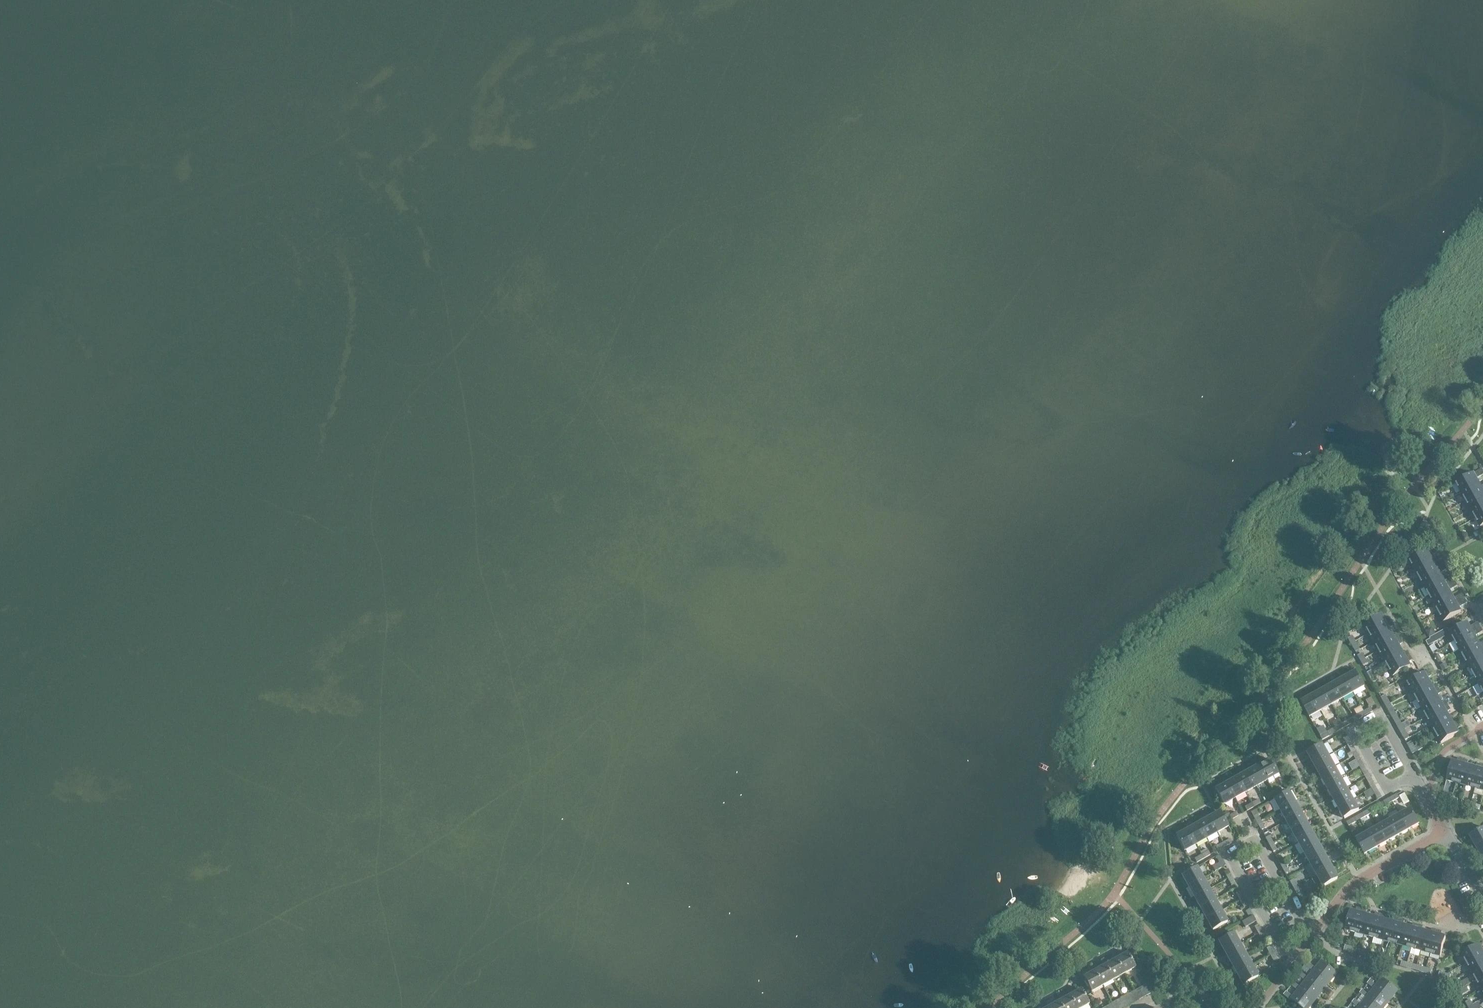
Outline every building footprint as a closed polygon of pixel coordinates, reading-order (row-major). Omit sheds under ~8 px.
[(1461,493),(1478,483),(1476,479),(1482,476),(1482,471),(1482,469),(1456,484),(1461,493)] [(1461,493),(1466,502),(1482,492),(1482,486),(1481,487),(1478,483),(1461,493)] [(1482,503),(1482,492),(1466,502),(1471,510),(1482,503)] [(1471,510),(1476,519),(1482,515),(1482,503),(1471,510)] [(1411,562),(1416,570),(1433,561),(1431,557),(1439,552),(1436,547),(1411,562)] [(1433,561),(1416,570),(1420,579),(1446,565),(1444,560),(1435,565),(1433,561)] [(1446,565),(1420,579),(1425,587),(1443,578),(1440,574),(1449,569),(1446,565)] [(1443,578),(1425,587),(1430,596),(1456,582),(1453,577),(1445,582),(1443,578)] [(1456,582),(1430,596),(1435,604),(1452,595),(1450,591),(1458,586),(1456,582)] [(1452,595),(1435,604),(1439,613),(1465,599),(1463,594),(1454,599),(1452,595)] [(1465,599),(1439,613),(1444,622),(1462,612),(1459,608),(1468,603),(1465,599)] [(1365,625),(1370,634),(1391,621),(1389,617),(1385,619),(1382,615),(1365,625)] [(1394,626),(1391,621),(1370,634),(1375,642),(1392,632),(1390,628),(1394,626)] [(1455,642),(1481,627),(1478,623),(1470,627),(1467,623),(1450,633),(1455,642)] [(1477,640),(1475,636),(1482,632),(1482,631),(1481,627),(1455,642),(1460,650),(1477,640)] [(1429,646),(1450,634),(1447,628),(1435,634),(1429,638),(1430,639),(1426,642),(1429,646)] [(1429,638),(1435,634),(1433,630),(1429,629),(1426,631),(1429,638)] [(1394,636),(1392,632),(1375,642),(1379,651),(1401,639),(1398,634),(1394,636)] [(1403,643),(1401,639),(1379,651),(1384,659),(1402,649),(1399,645),(1403,643)] [(1482,648),(1482,643),(1480,645),(1477,640),(1460,650),(1465,659),(1482,648)] [(1356,653),(1361,650),(1356,642),(1351,644),(1356,653)] [(1482,660),(1482,648),(1465,659),(1469,667),(1482,660)] [(1404,654),(1402,649),(1384,659),(1389,668),(1411,656),(1408,651),(1404,654)] [(1411,656),(1389,668),(1394,677),(1411,667),(1409,663),(1413,660),(1411,656)] [(1372,670),(1381,668),(1379,660),(1370,662),(1372,670)] [(1482,671),(1482,660),(1469,667),(1474,676),(1482,671)] [(1440,666),(1443,671),(1448,668),(1445,663),(1440,666)] [(1413,692),(1431,682),(1428,678),(1432,676),(1430,671),(1408,683),(1413,692)] [(1482,682),(1482,671),(1474,676),(1479,684),(1482,682)] [(1346,678),(1354,693),(1365,686),(1357,672),(1346,678)] [(1354,693),(1346,678),(1335,684),(1343,699),(1354,693)] [(1431,682),(1413,692),(1418,700),(1439,688),(1437,684),(1433,686),(1431,682)] [(1343,699),(1335,684),(1324,690),(1332,705),(1343,699)] [(1423,709),(1440,699),(1438,695),(1442,693),(1439,688),(1418,700),(1423,709)] [(1332,705),(1324,690),(1313,696),(1321,711),(1332,705)] [(1386,707),(1391,704),(1385,695),(1381,698),(1386,707)] [(1321,711),(1313,696),(1302,703),(1310,717),(1321,711)] [(1427,717),(1449,706),(1446,701),(1442,703),(1440,699),(1423,709),(1427,717)] [(1391,715),(1395,713),(1391,704),(1386,707),(1391,715)] [(1432,726),(1450,716),(1447,712),(1451,710),(1449,706),(1427,717),(1432,726)] [(1395,713),(1391,715),(1395,724),(1400,722),(1395,713)] [(1437,735),(1458,723),(1456,718),(1452,720),(1450,716),(1432,726),(1437,735)] [(1332,730),(1334,734),(1345,728),(1343,723),(1332,730)] [(1458,723),(1437,735),(1442,743),(1459,734),(1457,729),(1461,727),(1458,723)] [(1334,734),(1332,730),(1320,736),(1322,740),(1334,734)] [(1348,746),(1352,744),(1348,737),(1344,739),(1348,746)] [(1354,757),(1358,755),(1352,744),(1348,746),(1354,757)] [(1315,764),(1330,756),(1323,745),(1309,753),(1315,764)] [(1337,751),(1330,753),(1333,760),(1340,758),(1337,751)] [(1360,768),(1364,765),(1358,755),(1354,757),(1360,768)] [(1321,775),(1336,767),(1330,756),(1315,764),(1321,775)] [(1457,783),(1463,759),(1459,758),(1457,763),(1452,761),(1447,780),(1457,783)] [(1271,759),(1260,766),(1268,780),(1279,774),(1271,759)] [(1463,759),(1457,783),(1466,786),(1472,767),(1467,765),(1468,761),(1463,759)] [(1476,789),(1482,765),(1477,763),(1476,768),(1472,767),(1466,786),(1476,789)] [(1366,779),(1370,776),(1364,765),(1360,768),(1366,779)] [(1249,772),(1257,786),(1268,780),(1260,766),(1249,772)] [(1327,786),(1342,778),(1336,767),(1321,775),(1327,786)] [(1238,778),(1246,793),(1257,786),(1249,772),(1238,778)] [(1372,790),(1377,787),(1370,776),(1366,779),(1372,790)] [(1227,784),(1235,799),(1246,793),(1238,778),(1227,784)] [(1333,797),(1348,789),(1342,778),(1327,786),(1333,797)] [(1353,783),(1347,786),(1350,793),(1356,790),(1353,783)] [(1235,799),(1227,784),(1215,790),(1224,805),(1235,799)] [(1339,808),(1354,800),(1348,789),(1333,797),(1339,808)] [(1276,795),(1274,791),(1265,796),(1267,800),(1276,795)] [(1280,811),(1295,803),(1289,791),(1274,800),(1280,811)] [(1391,798),(1393,802),(1400,798),(1398,794),(1391,798)] [(1393,802),(1391,798),(1383,802),(1386,806),(1393,802)] [(1252,803),(1254,808),(1261,804),(1259,799),(1252,803)] [(1354,800),(1339,808),(1346,819),(1360,811),(1354,800)] [(1254,808),(1252,803),(1245,807),(1247,811),(1254,808)] [(1286,822),(1301,814),(1295,803),(1280,811),(1286,822)] [(1369,810),(1371,814),(1382,808),(1380,804),(1369,810)] [(1401,815),(1409,830),(1420,824),(1412,809),(1401,815)] [(1358,816),(1360,820),(1371,814),(1369,810),(1358,816)] [(1210,818),(1218,833),(1229,827),(1221,812),(1210,818)] [(1237,812),(1229,816),(1230,816),(1232,820),(1239,816),(1237,812)] [(1292,833),(1307,824),(1301,814),(1286,822),(1292,833)] [(1257,824),(1261,821),(1257,815),(1253,817),(1257,824)] [(1390,821),(1398,836),(1409,830),(1401,815),(1390,821)] [(1360,820),(1358,816),(1347,823),(1349,826),(1360,820)] [(1199,824),(1207,839),(1218,833),(1210,818),(1199,824)] [(1261,821),(1257,824),(1261,831),(1265,828),(1261,821)] [(1379,828),(1387,842),(1398,836),(1390,821),(1379,828)] [(1188,830),(1196,845),(1207,839),(1199,824),(1188,830)] [(1299,844),(1313,835),(1307,824),(1292,833),(1299,844)] [(1336,840),(1329,826),(1315,834),(1322,847),(1336,840)] [(1368,834),(1376,848),(1387,842),(1379,828),(1368,834)] [(1477,847),(1482,844),(1482,829),(1471,836),(1477,847)] [(1185,851),(1196,845),(1188,830),(1177,837),(1185,851)] [(1376,848),(1368,834),(1357,840),(1365,855),(1376,848)] [(1305,854),(1319,846),(1313,835),(1299,844),(1305,854)] [(1269,845),(1274,843),(1270,836),(1265,839),(1269,845)] [(1216,847),(1218,851),(1225,847),(1223,843),(1216,847)] [(1274,843),(1269,845),(1273,852),(1278,850),(1274,843)] [(1311,865),(1326,857),(1319,846),(1305,854),(1311,865)] [(1200,852),(1204,859),(1211,855),(1207,849),(1200,852)] [(1204,859),(1200,852),(1200,853),(1201,855),(1194,859),(1197,863),(1204,859)] [(1215,872),(1226,866),(1220,855),(1215,857),(1219,863),(1212,867),(1215,872)] [(1317,876),(1332,868),(1326,857),(1311,865),(1317,876)] [(1281,867),(1286,865),(1282,858),(1277,860),(1281,867)] [(1243,863),(1246,872),(1255,870),(1253,861),(1243,863)] [(1286,865),(1281,867),(1285,874),(1290,871),(1286,865)] [(1182,876),(1189,887),(1203,879),(1197,868),(1182,876)] [(1338,879),(1332,868),(1317,876),(1323,887),(1338,879)] [(1228,879),(1232,877),(1228,870),(1224,872),(1228,879)] [(1232,877),(1228,879),(1232,886),(1236,884),(1232,877)] [(1195,898),(1209,890),(1203,879),(1189,887),(1195,898)] [(1294,889),(1298,886),(1294,879),(1290,882),(1294,889)] [(1298,886),(1294,889),(1297,896),(1302,893),(1298,886)] [(1201,909),(1215,900),(1209,890),(1195,898),(1201,909)] [(1240,901),(1244,899),(1240,892),(1236,894),(1240,901)] [(1244,899),(1240,901),(1244,908),(1248,906),(1244,899)] [(1207,920),(1221,911),(1215,900),(1201,909),(1207,920)] [(1267,908),(1270,914),(1277,910),(1275,905),(1267,908)] [(1355,933),(1362,909),(1357,908),(1356,912),(1351,911),(1345,930),(1355,933)] [(1285,918),(1292,915),(1290,909),(1283,912),(1285,918)] [(1362,909),(1355,933),(1364,936),(1370,916),(1366,915),(1367,911),(1362,909)] [(1221,911),(1207,920),(1213,931),(1228,923),(1221,911)] [(1374,938),(1381,914),(1376,913),(1374,918),(1370,916),(1364,936),(1374,938)] [(1381,914),(1374,938),(1383,941),(1389,922),(1384,920),(1386,916),(1381,914)] [(1256,921),(1253,916),(1242,922),(1245,928),(1256,921)] [(1393,944),(1400,920),(1395,918),(1393,923),(1389,922),(1383,941),(1393,944)] [(1405,921),(1400,920),(1393,944),(1402,946),(1408,927),(1403,926),(1405,921)] [(1291,933),(1298,931),(1296,922),(1288,925),(1291,933)] [(1412,949),(1418,925),(1414,924),(1412,928),(1408,927),(1402,946),(1412,949)] [(1258,934),(1263,932),(1259,925),(1254,927),(1258,934)] [(1418,925),(1412,949),(1421,952),(1427,932),(1422,931),(1424,926),(1418,925)] [(1427,932),(1421,952),(1431,954),(1437,930),(1433,929),(1431,934),(1427,932)] [(1437,930),(1431,954),(1441,957),(1446,938),(1441,936),(1442,932),(1437,930)] [(1263,932),(1258,934),(1262,941),(1267,939),(1263,932)] [(1225,953),(1240,944),(1233,933),(1219,941),(1225,953)] [(1240,944),(1225,953),(1231,963),(1246,955),(1240,944)] [(1482,955),(1482,949),(1482,950),(1480,945),(1462,955),(1467,964),(1482,955)] [(1270,956),(1275,953),(1271,946),(1267,949),(1270,956)] [(1370,952),(1369,958),(1378,960),(1380,955),(1370,952)] [(1275,953),(1270,956),(1274,963),(1279,960),(1275,953)] [(1128,954),(1116,960),(1124,975),(1136,968),(1128,954)] [(1246,955),(1231,963),(1237,974),(1252,966),(1246,955)] [(1482,966),(1482,955),(1467,964),(1472,972),(1482,966)] [(1105,966),(1113,981),(1124,975),(1116,960),(1105,966)] [(1309,963),(1307,966),(1329,983),(1337,973),(1322,961),(1316,968),(1309,963)] [(1094,972),(1102,987),(1113,981),(1105,966),(1094,972)] [(1258,977),(1252,966),(1237,974),(1244,985),(1258,977)] [(1302,973),(1300,975),(1322,993),(1329,983),(1307,966),(1307,967),(1313,972),(1308,978),(1302,973)] [(1472,972),(1477,981),(1482,977),(1482,966),(1472,972)] [(1102,987),(1094,972),(1083,978),(1091,993),(1102,987)] [(1294,983),(1292,985),(1314,1002),(1322,993),(1300,975),(1299,976),(1305,981),(1300,987),(1294,983)] [(1368,983),(1390,1000),(1398,990),(1382,978),(1376,986),(1370,981),(1368,983)] [(1459,991),(1464,988),(1461,982),(1456,985),(1459,991)] [(1368,983),(1367,984),(1374,989),(1369,995),(1362,990),(1360,992),(1380,1007),(1384,1007),(1390,1000),(1368,983)] [(1148,996),(1151,994),(1146,985),(1143,987),(1148,996)] [(1314,1002),(1292,985),(1292,986),(1298,991),(1292,997),(1286,992),(1284,995),(1291,1001),(1292,1000),(1302,1007),(1309,1007),(1314,1002)] [(1076,1007),(1084,1007),(1089,1005),(1081,990),(1069,997),(1076,1007)] [(1360,992),(1360,993),(1366,998),(1361,1005),(1355,1000),(1353,1002),(1361,1007),(1380,1007),(1360,992)] [(1123,998),(1128,1007),(1131,1005),(1126,996),(1123,998)] [(1069,997),(1059,1003),(1062,1007),(1076,1007),(1069,997)] [(1168,1000),(1168,1007),(1194,1007),(1194,1000),(1168,1000)] [(1469,1007),(1478,1002),(1473,1005),(1470,1000),(1465,1002),(1469,1007)]
